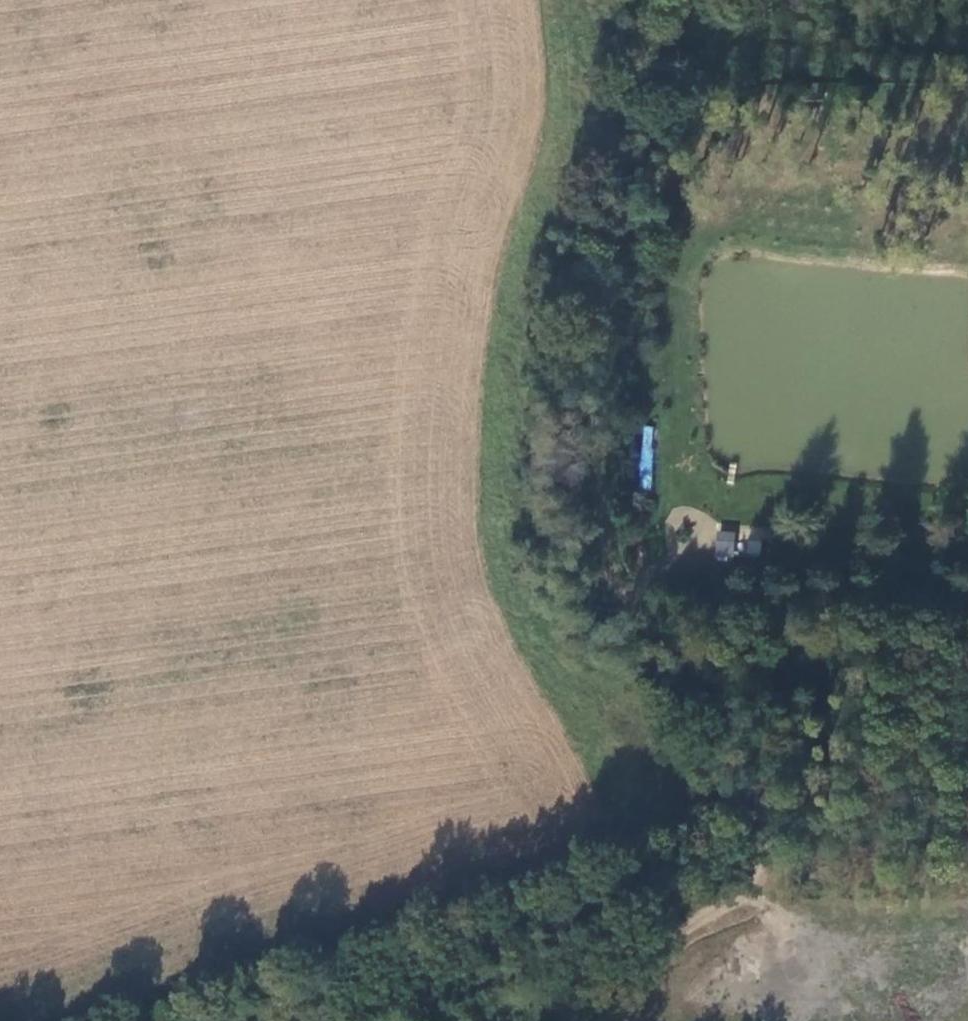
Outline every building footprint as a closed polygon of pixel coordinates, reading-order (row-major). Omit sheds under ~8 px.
[(736,537),(720,536),(719,551),(735,552),(736,537)]
